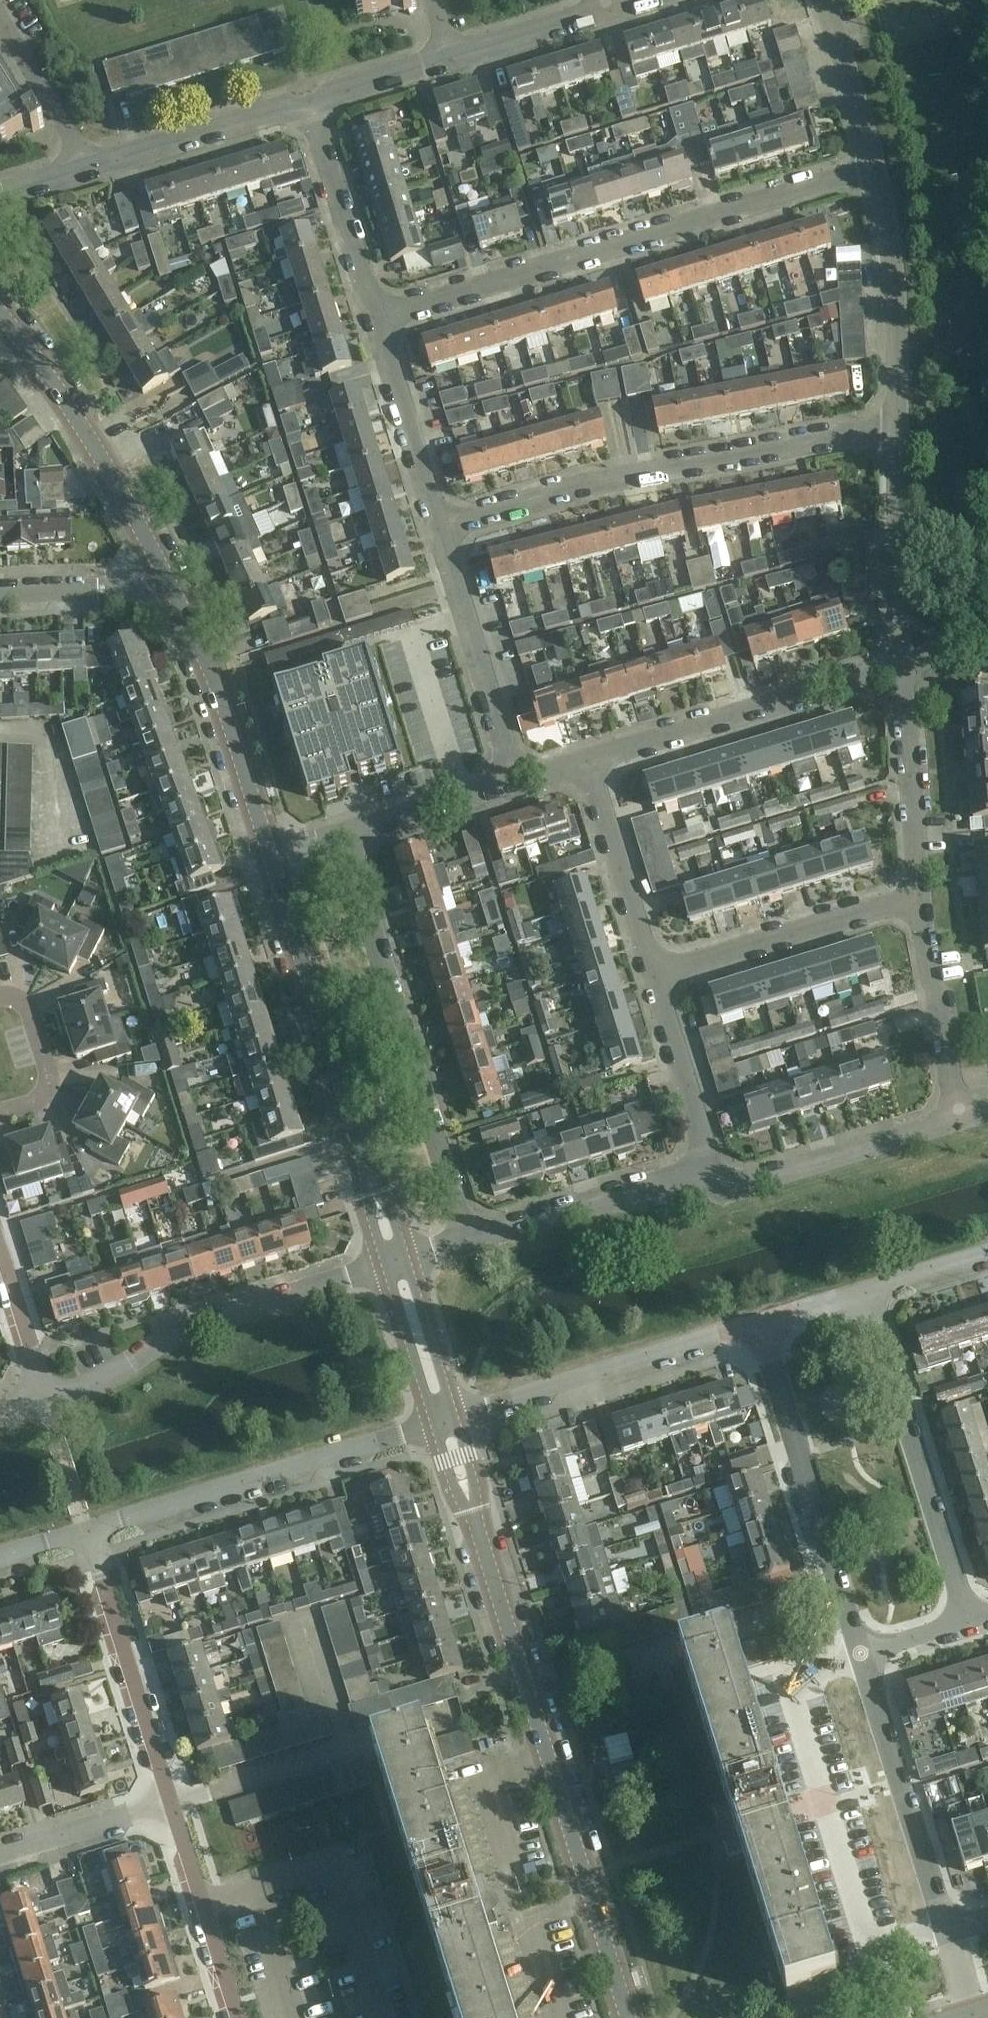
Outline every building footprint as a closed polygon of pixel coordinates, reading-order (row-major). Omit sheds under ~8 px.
[(364,16),(403,6),(404,12),(417,9),(415,0),(359,0),(364,16)] [(748,34),(771,26),(763,0),(755,0),(739,5),(748,34)] [(716,12),(725,40),(748,34),(739,5),(716,12)] [(725,40),(716,12),(693,19),(702,48),(707,62),(717,58),(713,44),(725,40)] [(250,21),(261,58),(289,50),(277,13),(250,21)] [(671,26),(679,54),(702,48),(693,19),(671,26)] [(223,29),(234,67),(261,58),(250,21),(223,29)] [(647,33),(656,62),(679,54),(671,26),(647,33)] [(773,33),(776,45),(799,38),(796,26),(773,33)] [(196,37),(208,75),(234,67),(223,29),(196,37)] [(656,62),(647,33),(624,40),(627,52),(616,55),(626,89),(627,92),(638,89),(635,80),(659,73),(655,62),(656,62)] [(170,46),(181,83),(208,75),(196,37),(170,46)] [(780,56),(803,50),(799,38),(776,45),(780,56)] [(143,54),(154,91),(181,83),(170,46),(143,54)] [(577,54),(586,83),(609,76),(601,47),(577,54)] [(783,68),(806,61),(803,50),(780,56),(783,68)] [(154,91),(143,54),(103,66),(112,95),(124,91),(127,99),(154,91)] [(554,61),(563,90),(586,83),(577,54),(554,61)] [(531,68),(539,97),(563,90),(554,61),(531,68)] [(761,77),(773,73),(769,61),(757,65),(761,77)] [(787,80),(810,73),(806,61),(783,68),(785,75),(787,80)] [(531,100),(534,111),(537,120),(546,118),(543,108),(539,97),(531,68),(507,75),(516,104),(531,100)] [(734,72),(738,85),(750,81),(746,69),(734,72)] [(738,85),(734,72),(722,76),(721,74),(710,78),(715,92),(726,88),(738,85)] [(790,91),(813,84),(810,73),(787,80),(790,91)] [(0,76),(0,145),(29,127),(33,133),(45,126),(35,109),(24,116),(0,76)] [(766,96),(778,92),(775,80),(763,84),(766,96)] [(692,99),(688,86),(687,82),(664,89),(669,106),(692,99)] [(688,86),(692,99),(704,95),(700,83),(688,86)] [(813,84),(790,91),(794,103),(817,96),(813,84)] [(456,91),(469,136),(476,134),(476,124),(487,120),(490,128),(502,124),(493,95),(481,99),(477,85),(456,91)] [(740,90),(743,103),(755,99),(752,87),(740,90)] [(614,93),(623,120),(634,116),(627,92),(626,89),(614,93)] [(743,103),(740,90),(728,94),(731,106),(743,103)] [(469,136),(456,91),(434,98),(438,112),(426,115),(435,144),(447,140),(445,133),(456,130),(459,139),(469,136)] [(817,96),(794,103),(797,114),(808,111),(820,107),(817,96)] [(704,141),(701,131),(693,105),(681,108),(689,135),(699,166),(711,163),(715,177),(738,170),(726,128),(717,131),(719,136),(704,141)] [(818,146),(808,111),(797,114),(785,118),(781,105),(770,108),(774,122),(784,156),(803,150),(805,156),(818,152),(816,147),(818,146)] [(688,170),(699,166),(689,135),(681,108),(669,112),(677,139),(667,148),(657,151),(669,191),(678,188),(679,192),(691,188),(690,185),(692,184),(688,170)] [(359,158),(394,147),(388,126),(396,123),(392,111),(365,120),(368,132),(352,136),(359,158)] [(572,122),(576,134),(588,130),(584,118),(572,122)] [(624,125),(628,138),(639,134),(651,131),(647,119),(636,122),(624,125)] [(518,152),(530,148),(522,121),(510,125),(518,152)] [(576,134),(572,122),(560,125),(564,138),(576,134)] [(761,163),(784,156),(774,122),(751,129),(753,134),(761,163)] [(628,138),(624,125),(612,129),(615,141),(628,138)] [(761,163),(753,134),(740,138),(737,125),(726,128),(738,170),(761,163)] [(577,140),(581,152),(593,148),(590,136),(577,140)] [(581,152),(577,140),(565,143),(569,155),(581,152)] [(499,144),(504,159),(512,157),(513,156),(508,141),(507,142),(499,144)] [(569,157),(573,169),(617,153),(613,142),(569,157)] [(261,154),(270,182),(293,175),(285,147),(261,154)] [(365,178),(400,167),(394,147),(359,158),(365,178)] [(559,161),(555,147),(537,153),(541,167),(559,161)] [(669,191),(657,151),(655,147),(633,154),(637,169),(646,198),(669,191)] [(421,161),(434,157),(431,150),(419,153),(421,161)] [(238,161),(247,189),(261,185),(263,194),(272,191),(270,182),(261,154),(238,161)] [(434,157),(421,161),(424,170),(436,166),(434,157)] [(215,168),(224,196),(247,189),(238,161),(215,168)] [(483,178),(496,174),(493,164),(480,169),(483,178)] [(622,205),(614,176),(610,164),(587,171),(591,184),(599,212),(622,205)] [(371,199),(407,188),(400,167),(365,178),(371,199)] [(192,175),(201,203),(224,196),(215,168),(192,175)] [(646,198),(637,169),(614,176),(622,205),(646,198)] [(478,181),(475,170),(459,174),(462,186),(478,181)] [(177,210),(178,210),(201,203),(192,175),(168,182),(177,210)] [(460,185),(457,175),(448,177),(451,188),(460,185)] [(577,219),(568,190),(565,179),(541,186),(540,181),(528,185),(538,219),(550,216),(553,226),(577,219)] [(313,190),(310,180),(301,183),(304,193),(313,190)] [(177,210),(168,182),(145,189),(157,226),(172,222),(172,224),(181,221),(178,210),(177,210)] [(568,190),(577,219),(599,212),(591,184),(568,190)] [(378,220),(413,209),(407,188),(371,199),(378,220)] [(511,200),(490,206),(501,242),(523,235),(518,222),(530,218),(522,190),(509,193),(511,200)] [(434,203),(447,199),(444,191),(432,195),(434,203)] [(122,221),(135,217),(128,194),(115,198),(122,221)] [(550,242),(683,208),(680,195),(547,228),(550,242)] [(447,199),(434,203),(437,211),(449,207),(447,199)] [(281,221),(305,214),(301,201),(278,208),(281,221)] [(501,242),(490,206),(469,213),(467,206),(455,210),(464,239),(476,235),(480,248),(501,242)] [(384,240),(419,230),(413,209),(378,220),(384,240)] [(255,215),(259,228),(271,224),(267,212),(255,215)] [(81,234),(91,228),(85,219),(76,225),(69,213),(43,228),(44,230),(39,233),(46,245),(51,242),(56,250),(82,234),(81,234)] [(259,228),(255,215),(243,219),(247,232),(259,228)] [(135,217),(122,221),(125,234),(139,229),(135,217)] [(798,228),(807,256),(831,249),(822,221),(798,228)] [(210,229),(214,242),(225,238),(221,226),(210,229)] [(277,263),(288,259),(316,250),(309,227),(281,236),(285,250),(274,254),(277,263)] [(82,234),(56,250),(68,270),(94,255),(104,249),(91,228),(81,234),(82,234)] [(807,256),(798,228),(775,235),(784,263),(807,256)] [(214,242),(210,229),(197,233),(201,246),(214,242)] [(122,230),(101,239),(106,250),(126,241),(122,230)] [(426,251),(419,230),(384,240),(390,262),(426,251)] [(229,255),(256,246),(252,234),(225,242),(229,255)] [(156,266),(168,263),(159,235),(148,239),(156,266)] [(180,235),(165,240),(171,259),(186,254),(180,235)] [(784,263),(775,235),(752,242),(761,270),(784,263)] [(436,270),(464,261),(459,241),(453,243),(430,250),(436,270)] [(761,270),(752,242),(729,249),(738,277),(761,270)] [(135,258),(146,254),(143,243),(132,247),(135,258)] [(738,277),(729,249),(706,256),(715,284),(738,277)] [(288,259),(295,282),(323,273),(316,250),(288,259)] [(146,254),(135,258),(139,271),(151,267),(146,254)] [(81,291),(106,275),(117,269),(111,260),(101,266),(94,255),(68,270),(81,291)] [(715,284),(706,256),(683,263),(692,291),(715,284)] [(168,263),(156,266),(160,278),(171,274),(168,263)] [(692,291),(683,263),(660,270),(669,298),(692,291)] [(860,264),(836,266),(836,278),(861,276),(860,264)] [(669,298),(660,270),(637,277),(645,305),(669,298)] [(295,282),(302,305),(330,296),(323,273),(295,282)] [(93,312),(119,296),(106,275),(81,291),(93,312)] [(267,281),(271,293),(291,287),(287,275),(267,281)] [(221,290),(233,286),(230,276),(217,280),(221,290)] [(861,276),(836,278),(837,290),(862,288),(861,276)] [(243,299),(255,295),(251,283),(239,286),(243,299)] [(585,293),(593,321),(617,314),(608,285),(585,293)] [(237,301),(233,286),(221,290),(225,304),(237,301)] [(837,290),(837,291),(838,302),(862,300),(862,288),(837,290)] [(837,291),(819,296),(823,309),(838,304),(838,302),(837,291)] [(593,321),(585,293),(562,299),(570,328),(593,321)] [(255,295),(243,299),(246,310),(258,307),(255,295)] [(131,317),(119,296),(93,312),(106,332),(131,317)] [(330,296),(302,305),(294,308),(297,317),(305,314),(309,328),(338,319),(330,296)] [(570,328),(562,299),(539,306),(547,335),(570,328)] [(796,302),(799,315),(811,312),(808,299),(796,302)] [(838,302),(838,304),(839,314),(863,312),(862,300),(838,302)] [(799,315),(796,302),(784,306),(787,318),(799,315)] [(516,313),(524,342),(547,335),(539,306),(516,313)] [(819,316),(822,324),(839,320),(835,307),(818,312),(819,316)] [(750,315),(753,327),(765,324),(762,311),(750,315)] [(118,353),(144,337),(151,332),(139,312),(131,317),(106,332),(118,353)] [(863,312),(839,314),(840,326),(864,324),(863,312)] [(493,320),(501,349),(524,342),(516,313),(493,320)] [(753,327),(750,315),(738,318),(741,330),(753,327)] [(810,331),(822,328),(822,324),(819,316),(807,319),(810,331)] [(345,343),(338,319),(309,328),(313,342),(301,345),(304,355),(345,343)] [(470,327),(478,356),(501,349),(493,320),(470,327)] [(784,325),(787,337),(799,334),(796,322),(784,325)] [(647,354),(659,350),(651,324),(640,327),(647,354)] [(703,327),(707,339),(719,336),(715,324),(703,327)] [(864,324),(840,326),(840,338),(865,336),(864,324)] [(787,337),(784,325),(772,328),(775,341),(787,337)] [(447,334),(456,363),(478,356),(470,327),(447,334)] [(707,339),(703,327),(691,330),(694,342),(707,339)] [(257,344),(269,341),(265,329),(253,332),(257,344)] [(630,359),(642,355),(634,329),(622,332),(630,359)] [(456,363),(447,334),(423,341),(432,370),(456,363)] [(738,337),(741,349),(753,346),(750,334),(738,337)] [(865,336),(840,338),(841,350),(865,348),(865,336)] [(156,358),(144,337),(118,353),(130,373),(156,358)] [(741,349),(738,337),(725,340),(729,353),(741,349)] [(269,341),(257,344),(260,356),(272,353),(269,341)] [(352,366),(345,343),(304,355),(306,363),(311,362),(316,377),(352,366)] [(691,349),(694,362),(707,358),(703,346),(691,349)] [(865,348),(841,350),(842,362),(866,360),(865,348)] [(694,362),(691,349),(679,353),(682,365),(694,362)] [(580,359),(583,371),(595,368),(592,356),(580,359)] [(169,379),(156,358),(130,373),(143,394),(169,379)] [(583,371),(580,359),(568,362),(571,374),(583,371)] [(183,376),(189,388),(214,374),(208,362),(183,376)] [(275,403),(302,394),(298,382),(284,386),(277,363),(264,367),(271,390),(275,403)] [(214,374),(220,385),(233,378),(226,365),(213,372),(214,374)] [(626,398),(651,393),(646,365),(621,370),(626,398)] [(801,406),(795,376),(781,379),(779,367),(770,369),(778,410),(801,406)] [(819,372),(825,401),(849,397),(843,367),(819,372)] [(533,371),(537,384),(549,380),(546,368),(533,371)] [(748,385),(754,415),(778,410),(770,369),(760,371),(762,383),(748,385)] [(537,384),(533,371),(521,375),(524,387),(537,384)] [(596,404),(621,399),(615,371),(590,376),(596,404)] [(825,401),(819,372),(795,376),(801,406),(825,401)] [(189,388),(195,398),(220,385),(214,374),(189,388)] [(487,384),(490,396),(502,393),(499,381),(487,384)] [(865,381),(855,382),(857,404),(867,403),(865,381)] [(13,391),(6,382),(0,386),(0,401),(13,391)] [(490,396),(487,384),(474,387),(478,399),(490,396)] [(232,385),(223,390),(228,401),(230,404),(239,399),(232,385)] [(754,415),(748,385),(725,390),(730,419),(754,415)] [(541,389),(544,401),(557,398),(553,386),(541,389)] [(256,388),(244,396),(250,407),(263,400),(256,388)] [(467,402),(464,388),(440,395),(443,408),(467,402)] [(337,421),(366,412),(359,389),(330,397),(337,421)] [(544,401),(541,389),(529,392),(532,404),(544,401)] [(197,403),(203,415),(228,401),(223,390),(197,403)] [(730,419),(725,390),(701,395),(707,424),(730,419)] [(20,401),(13,391),(0,401),(0,415),(20,401)] [(275,403),(279,413),(306,405),(302,394),(275,403)] [(707,424),(701,395),(678,399),(683,428),(707,424)] [(494,401),(498,413),(510,410),(506,398),(494,401)] [(667,447),(859,412),(856,398),(664,434),(667,447)] [(683,428),(678,399),(653,404),(659,433),(683,428)] [(20,401),(0,415),(7,425),(27,411),(20,401)] [(228,401),(203,415),(213,433),(223,427),(220,420),(234,412),(230,404),(228,401)] [(498,413),(494,401),(482,404),(485,417),(498,413)] [(533,416),(530,403),(521,405),(524,418),(533,416)] [(449,428),(475,421),(471,407),(445,414),(449,428)] [(345,444),(373,435),(366,412),(337,421),(345,444)] [(281,419),(287,437),(298,434),(302,433),(296,414),(281,419)] [(574,421),(582,450),(606,443),(598,414),(574,421)] [(18,441),(38,428),(31,418),(11,431),(18,441)] [(619,441),(629,440),(627,418),(617,419),(619,441)] [(582,450),(574,421),(551,427),(559,456),(582,450)] [(559,456),(551,427),(528,434),(536,463),(559,456)] [(11,432),(13,449),(13,459),(45,438),(38,428),(18,441),(11,431),(11,432)] [(13,449),(3,432),(0,432),(0,450),(13,450),(13,449)] [(181,470),(208,458),(225,450),(221,442),(210,447),(204,433),(171,448),(181,470)] [(293,460),(305,456),(302,444),(298,434),(287,437),(290,447),(293,460)] [(536,463),(528,434),(505,440),(513,469),(536,463)] [(352,467),(380,458),(373,435),(345,444),(352,467)] [(315,456),(335,452),(332,438),(312,442),(315,456)] [(273,456),(285,452),(281,440),(262,446),(265,458),(273,456)] [(513,469),(505,440),(482,447),(490,476),(513,469)] [(27,468),(51,452),(44,442),(20,458),(27,468)] [(490,476),(482,447),(458,453),(466,482),(490,476)] [(285,452),(273,456),(277,468),(289,464),(285,452)] [(297,472),(309,468),(305,456),(293,460),(297,472)] [(191,492),(218,480),(208,458),(181,470),(191,492)] [(359,490),(387,481),(380,458),(352,467),(359,490)] [(41,515),(43,547),(69,546),(67,513),(55,514),(54,504),(61,503),(60,486),(63,486),(62,470),(38,472),(40,487),(40,492),(41,515)] [(811,481),(816,511),(841,506),(835,477),(811,481)] [(320,501),(316,489),(315,478),(301,483),(308,505),(320,501)] [(218,480),(191,492),(201,514),(228,502),(218,480)] [(366,513),(394,504),(387,481),(359,490),(366,513)] [(816,511),(811,481),(787,486),(793,515),(816,511)] [(16,516),(16,503),(1,504),(1,500),(4,500),(3,483),(0,484),(0,550),(5,550),(18,549),(16,516)] [(287,502),(299,498),(295,486),(283,489),(287,502)] [(793,515),(787,486),(764,491),(769,520),(793,515)] [(769,520),(764,491),(740,495),(746,524),(769,520)] [(41,515),(40,492),(31,492),(32,516),(16,516),(18,549),(33,548),(43,547),(41,515)] [(746,524),(740,495),(717,500),(722,529),(746,524)] [(210,536),(238,524),(249,518),(240,497),(228,502),(201,514),(210,536)] [(299,498),(287,502),(291,514),(303,510),(299,498)] [(722,529),(717,500),(692,504),(698,534),(722,529)] [(320,501),(308,505),(312,518),(324,514),(320,501)] [(373,536),(401,527),(394,504),(366,513),(373,536)] [(331,514),(334,523),(361,515),(358,505),(331,514)] [(653,513),(660,542),(685,536),(677,507),(653,513)] [(630,519),(637,548),(660,542),(653,513),(630,519)] [(607,525),(614,554),(637,548),(630,519),(607,525)] [(248,546),(247,544),(238,524),(210,536),(220,558),(248,546)] [(583,531),(591,560),(614,554),(607,525),(583,531)] [(401,527),(373,536),(377,550),(366,553),(369,562),(380,559),(408,550),(401,527)] [(366,528),(336,535),(338,546),(368,540),(366,528)] [(842,538),(842,540),(866,540),(866,528),(842,528),(842,538)] [(302,548),(314,544),(310,531),(298,535),(302,548)] [(560,537),(567,566),(591,560),(583,531),(560,537)] [(323,551),(335,547),(331,535),(319,539),(323,551)] [(537,543),(544,572),(567,566),(560,537),(537,543)] [(842,538),(823,543),(824,548),(827,556),(842,553),(842,552),(842,540),(842,538)] [(257,568),(257,567),(251,554),(260,551),(261,548),(257,540),(247,544),(248,546),(220,558),(230,580),(257,568)] [(866,540),(842,540),(842,552),(866,552),(866,540)] [(694,541),(501,584),(504,597),(697,554),(694,541)] [(514,549),(521,578),(544,572),(537,543),(514,549)] [(314,544),(302,548),(306,560),(318,556),(314,544)] [(335,547),(323,551),(327,563),(339,559),(335,547)] [(811,547),(799,550),(802,562),(814,559),(827,556),(824,548),(812,551),(811,547)] [(521,578),(514,549),(489,555),(497,584),(521,578)] [(408,550),(380,559),(387,583),(416,574),(408,550)] [(802,562),(799,550),(776,556),(779,568),(802,562)] [(842,552),(842,553),(842,564),(866,564),(866,552),(842,552)] [(698,561),(705,588),(716,585),(709,558),(698,561)] [(753,562),(756,574),(768,571),(765,559),(753,562)] [(705,588),(698,561),(686,564),(693,591),(705,588)] [(267,590),(278,585),(268,562),(257,567),(257,568),(230,580),(240,602),(267,590)] [(756,574),(753,562),(741,566),(744,578),(756,574)] [(842,564),(842,576),(866,576),(866,564),(842,564)] [(804,581),(816,578),(813,566),(801,569),(804,581)] [(777,575),(781,587),(793,584),(790,572),(777,575)] [(781,587),(777,575),(765,578),(768,590),(781,587)] [(866,576),(842,576),(842,589),(866,589),(866,576)] [(647,590),(650,602),(663,599),(659,587),(647,590)] [(866,589),(842,589),(842,601),(866,600),(866,589)] [(267,590),(240,602),(250,624),(277,612),(267,590)] [(292,614),(306,607),(299,590),(285,597),(292,614)] [(650,602),(647,590),(635,594),(638,606),(650,602)] [(342,611),(369,603),(366,592),(339,600),(342,611)] [(710,622),(722,619),(714,592),(702,596),(710,622)] [(811,602),(811,604),(823,641),(847,634),(843,621),(849,619),(845,608),(839,609),(835,595),(811,602)] [(601,603),(604,615),(616,611),(613,599),(601,603)] [(311,606),(315,619),(318,627),(331,623),(324,602),(311,606)] [(369,603),(342,611),(346,623),(373,615),(369,603)] [(604,615),(601,603),(589,606),(578,608),(581,620),(592,618),(604,615)] [(655,607),(658,619),(670,616),(667,604),(655,607)] [(823,641),(811,604),(789,611),(792,620),(801,648),(823,641)] [(658,619),(655,607),(643,611),(646,623),(658,619)] [(777,655),(765,617),(762,607),(754,610),(757,617),(741,621),(745,634),(754,662),(777,655)] [(406,627),(416,623),(413,613),(412,611),(402,614),(406,627)] [(555,615),(558,627),(570,624),(567,612),(555,615)] [(406,627),(402,614),(394,617),(398,629),(406,627)] [(558,627),(555,615),(542,618),(546,630),(558,627)] [(765,617),(777,655),(801,648),(792,620),(778,624),(775,615),(765,617)] [(609,620),(612,632),(624,628),(621,616),(609,620)] [(398,629),(394,617),(386,619),(390,632),(398,629)] [(319,631),(318,627),(315,619),(288,628),(292,640),(319,631)] [(390,632),(386,619),(378,622),(382,634),(390,632)] [(513,639),(537,632),(534,620),(510,627),(513,639)] [(612,632),(609,620),(596,623),(600,635),(612,632)] [(370,624),(373,637),(379,635),(382,634),(378,622),(370,624)] [(630,641),(648,633),(643,623),(626,630),(630,641)] [(362,627),(365,639),(373,637),(370,624),(362,627)] [(353,629),(357,642),(365,639),(362,627),(353,629)] [(345,632),(349,644),(357,642),(353,629),(345,632)] [(562,632),(565,644),(578,641),(574,629),(562,632)] [(337,634),(341,647),(349,644),(345,632),(337,634)] [(565,644),(562,632),(550,635),(553,647),(565,644)] [(853,633),(756,663),(761,677),(858,647),(853,633)] [(329,637),(333,649),(341,647),(337,634),(329,637)] [(127,696),(157,685),(139,636),(109,647),(86,649),(87,671),(117,669),(127,696)] [(321,639),(325,652),(333,649),(329,637),(321,639)] [(518,656),(542,650),(539,638),(515,644),(518,656)] [(60,640),(62,673),(74,672),(75,684),(88,683),(87,671),(86,649),(85,639),(60,640)] [(313,642),(317,654),(325,652),(321,639),(313,642)] [(62,673),(60,640),(35,642),(37,674),(62,673)] [(37,674),(35,642),(10,643),(12,676),(37,674)] [(305,644),(309,657),(317,654),(313,642),(305,644)] [(693,649),(702,678),(725,671),(717,642),(693,649)] [(10,643),(0,644),(0,676),(12,676),(10,643)] [(309,657),(305,644),(297,647),(301,659),(309,657)] [(289,649),(293,662),(301,659),(297,647),(289,649)] [(293,662),(289,649),(281,652),(285,664),(293,662)] [(670,656),(679,685),(702,678),(693,649),(670,656)] [(679,685),(670,656),(656,661),(653,650),(644,653),(647,664),(655,692),(679,685)] [(277,667),(285,664),(281,652),(273,654),(277,667)] [(265,657),(268,669),(271,668),(277,667),(273,654),(265,657)] [(304,667),(274,676),(277,688),(275,689),(279,704),(282,704),(286,714),(283,715),(288,731),(291,730),(294,740),(291,741),(296,757),(299,756),(302,767),(299,768),(308,797),(323,793),(323,794),(325,793),(324,791),(335,788),(335,790),(337,789),(336,788),(351,784),(347,772),(356,769),(358,776),(374,771),(375,772),(376,772),(376,770),(386,766),(387,768),(388,768),(388,767),(402,762),(392,733),(390,733),(386,723),(389,722),(384,706),(381,707),(378,697),(381,696),(376,680),(373,681),(370,670),(373,669),(368,654),(325,667),(327,673),(308,679),(304,667)] [(632,699),(624,671),(610,675),(607,663),(597,666),(609,706),(632,699)] [(624,671),(632,699),(655,692),(647,664),(624,671)] [(563,720),(555,691),(547,665),(531,669),(539,696),(532,699),(540,727),(563,720)] [(578,684),(586,713),(609,706),(597,666),(588,669),(592,680),(578,684)] [(586,713),(578,684),(555,691),(563,720),(586,713)] [(120,724),(132,720),(162,709),(159,702),(164,700),(159,687),(158,688),(157,685),(127,696),(128,699),(124,700),(128,710),(116,714),(120,724)] [(987,717),(987,691),(962,693),(964,719),(987,717)] [(51,717),(59,717),(79,716),(78,703),(50,705),(51,717)] [(14,707),(15,719),(29,718),(28,706),(14,707)] [(15,719),(14,707),(1,708),(1,720),(15,719)] [(174,728),(172,723),(170,716),(166,714),(164,715),(162,709),(132,720),(140,743),(170,732),(173,731),(174,728)] [(59,717),(63,727),(62,727),(66,740),(89,733),(85,720),(80,722),(79,716),(59,717)] [(97,733),(108,730),(104,716),(92,720),(97,733)] [(443,736),(460,732),(457,717),(439,720),(443,736)] [(828,724),(837,753),(842,769),(853,766),(848,750),(860,746),(852,717),(828,724)] [(987,742),(987,717),(964,719),(966,744),(987,742)] [(36,720),(36,731),(55,730),(55,719),(36,720)] [(806,731),(814,760),(837,753),(828,724),(806,731)] [(108,730),(97,733),(101,747),(112,743),(108,730)] [(814,760),(806,731),(783,738),(792,767),(795,778),(806,775),(802,764),(814,760)] [(170,732),(140,743),(148,765),(178,754),(170,732)] [(69,751),(92,743),(89,733),(66,740),(69,751)] [(760,745),(769,774),(792,767),(783,738),(760,745)] [(966,744),(969,769),(987,767),(987,742),(966,744)] [(73,762),(96,755),(92,743),(69,751),(73,762)] [(769,774),(760,745),(738,752),(746,780),(769,774)] [(9,759),(33,759),(33,747),(9,747),(9,759)] [(746,780),(738,752),(715,758),(724,787),(746,780)] [(155,789),(187,777),(178,754),(148,765),(149,768),(145,770),(148,780),(145,781),(149,792),(155,790),(155,789)] [(76,774),(99,767),(96,755),(73,762),(76,774)] [(724,787),(715,758),(692,765),(701,794),(724,787)] [(8,771),(32,771),(33,759),(9,759),(8,771)] [(111,780),(122,776),(118,763),(107,766),(111,780)] [(701,794),(692,765),(670,772),(678,801),(690,797),(694,808),(704,805),(701,794)] [(80,785),(103,777),(99,767),(76,774),(80,785)] [(969,769),(971,793),(987,792),(987,767),(969,769)] [(32,784),(32,771),(8,771),(8,783),(32,784)] [(678,801),(670,772),(646,779),(653,800),(655,808),(678,801)] [(122,776),(111,780),(115,793),(126,790),(122,776)] [(83,797),(106,789),(103,777),(80,785),(83,797)] [(165,811),(195,800),(187,777),(155,789),(155,790),(156,792),(158,791),(165,811)] [(850,793),(865,789),(862,778),(847,782),(850,793)] [(32,796),(32,784),(8,783),(8,796),(32,796)] [(824,789),(827,800),(842,795),(839,785),(824,789)] [(106,789),(83,797),(87,808),(110,800),(106,789)] [(827,800),(824,789),(798,797),(801,807),(827,800)] [(971,793),(973,820),(984,819),(985,831),(987,831),(987,792),(971,793)] [(32,796),(8,796),(7,808),(31,808),(32,796)] [(828,805),(831,815),(858,807),(855,796),(828,805)] [(174,834),(204,823),(201,815),(204,814),(206,811),(202,800),(199,799),(195,800),(165,811),(174,834)] [(778,803),(781,813),(797,809),(793,799),(778,803)] [(90,819),(113,812),(110,800),(87,808),(90,819)] [(781,813),(778,803),(763,808),(766,818),(781,813)] [(663,826),(685,818),(680,804),(658,812),(663,826)] [(550,848),(580,839),(573,818),(567,820),(562,805),(539,812),(547,840),(550,848)] [(831,815),(828,805),(813,810),(816,820),(831,815)] [(7,819),(31,820),(31,808),(7,808),(7,819)] [(125,826),(137,822),(132,809),(121,813),(125,826)] [(94,831),(117,823),(113,812),(90,819),(94,831)] [(516,819),(524,847),(547,840),(539,812),(516,819)] [(733,817),(736,827),(751,823),(748,812),(733,817)] [(635,834),(661,827),(657,814),(632,822),(635,834)] [(783,819),(786,829),(801,824),(798,814),(783,819)] [(736,827),(733,817),(718,821),(721,832),(736,827)] [(31,832),(31,820),(7,819),(7,831),(31,832)] [(524,847),(516,819),(492,826),(501,854),(524,847)] [(786,829),(783,819),(768,823),(771,834),(786,829)] [(841,845),(849,874),(873,866),(864,838),(852,841),(845,821),(835,824),(841,845)] [(137,822),(125,826),(129,839),(141,836),(137,822)] [(212,847),(212,846),(209,838),(213,836),(214,834),(211,823),(207,822),(204,823),(174,834),(178,847),(167,851),(171,862),(175,861),(212,847)] [(98,843),(120,835),(117,823),(94,831),(98,843)] [(702,825),(687,830),(690,841),(705,836),(702,825)] [(661,827),(635,834),(639,846),(665,839),(664,837),(661,827)] [(738,833),(741,843),(756,838),(753,828),(738,833)] [(664,837),(665,839),(667,848),(690,841),(687,830),(664,837)] [(31,843),(31,832),(7,831),(7,843),(31,843)] [(468,858),(482,854),(474,831),(460,835),(468,858)] [(741,843),(738,833),(722,837),(726,848),(741,843)] [(120,835),(98,843),(101,855),(124,848),(120,835)] [(978,875),(987,874),(987,836),(985,836),(986,848),(976,849),(978,875)] [(668,850),(667,848),(665,839),(639,846),(643,858),(668,850)] [(692,846),(695,857),(711,852),(708,842),(692,846)] [(31,843),(7,843),(6,854),(4,854),(4,855),(30,856),(31,843)] [(403,878),(431,869),(427,855),(436,853),(433,843),(396,855),(403,878)] [(849,874),(841,845),(818,852),(827,880),(849,874)] [(221,870),(221,869),(218,861),(221,860),(223,857),(219,847),(216,846),(212,847),(175,861),(183,883),(175,886),(180,898),(216,885),(212,874),(221,870)] [(695,857),(692,846),(677,851),(680,861),(695,857)] [(544,848),(550,865),(535,869),(539,881),(558,875),(555,863),(549,847),(544,848)] [(781,894),(804,887),(795,858),(792,847),(780,851),(783,862),(773,865),(781,894)] [(508,871),(535,862),(531,849),(504,858),(508,871)] [(646,870),(672,862),(668,850),(643,858),(646,870)] [(827,880),(818,852),(795,858),(804,887),(827,880)] [(682,862),(686,873),(714,864),(710,853),(682,862)] [(482,854),(468,858),(471,870),(485,866),(482,854)] [(4,855),(0,855),(0,887),(36,876),(30,856),(4,855)] [(113,884),(124,881),(136,876),(135,872),(127,874),(123,858),(119,855),(105,860),(108,871),(113,884)] [(555,863),(558,875),(582,868),(578,856),(555,863)] [(516,871),(506,874),(503,862),(492,865),(499,887),(519,881),(516,871)] [(650,882),(675,874),(672,862),(646,870),(650,882)] [(750,872),(759,901),(781,894),(773,865),(750,872)] [(443,866),(431,869),(403,878),(406,889),(400,890),(404,903),(438,892),(439,892),(450,889),(443,866)] [(867,884),(882,878),(878,868),(863,874),(867,884)] [(759,901),(750,872),(727,879),(736,908),(759,901)] [(675,874),(650,882),(653,895),(679,887),(675,874)] [(978,875),(980,900),(987,899),(987,874),(978,875)] [(736,908),(727,879),(705,886),(713,915),(736,908)] [(548,917),(551,917),(592,904),(585,880),(556,889),(541,894),(548,917)] [(124,881),(113,884),(117,898),(128,894),(124,881)] [(713,915),(705,886),(681,893),(690,922),(713,915)] [(482,904),(496,900),(493,891),(479,895),(482,904)] [(207,934),(238,925),(230,901),(221,904),(218,892),(196,899),(200,910),(207,934)] [(438,892),(404,903),(410,902),(417,924),(446,915),(439,892),(438,892)] [(505,896),(510,911),(516,910),(511,894),(505,896)] [(45,962),(64,925),(49,917),(54,907),(34,896),(21,923),(31,929),(21,950),(45,962)] [(496,900),(482,904),(484,913),(498,909),(496,900)] [(592,904),(551,917),(556,933),(560,932),(562,938),(571,935),(599,926),(592,904)] [(498,909),(484,913),(488,927),(503,923),(498,909)] [(453,938),(458,937),(455,925),(464,922),(460,911),(446,915),(417,924),(424,947),(453,938)] [(512,929),(522,926),(518,911),(507,914),(512,929)] [(64,925),(45,962),(69,974),(80,953),(91,959),(104,932),(84,922),(79,932),(64,925)] [(522,926),(512,929),(517,944),(535,939),(531,924),(523,927),(522,926)] [(215,958),(245,948),(238,925),(207,934),(215,958)] [(578,958),(606,949),(599,926),(571,935),(578,958)] [(453,938),(424,947),(431,970),(460,961),(456,948),(479,941),(476,931),(458,937),(453,938)] [(496,950),(510,946),(507,936),(493,940),(496,950)] [(135,956),(146,953),(142,940),(131,943),(135,956)] [(871,942),(848,949),(857,978),(867,975),(870,987),(884,982),(880,971),(871,942)] [(509,956),(513,955),(510,946),(496,950),(499,959),(509,956)] [(222,981),(252,972),(245,948),(215,958),(222,981)] [(606,949),(578,958),(585,981),(613,972),(606,949)] [(857,978),(848,949),(825,956),(834,985),(838,996),(852,992),(848,981),(857,978)] [(146,953),(135,956),(139,970),(150,966),(146,953)] [(129,958),(128,955),(116,962),(120,973),(132,969),(129,958)] [(509,956),(499,959),(502,970),(512,967),(509,956)] [(526,974),(536,971),(531,956),(521,959),(526,974)] [(834,985),(825,956),(802,963),(811,992),(834,985)] [(460,961),(431,970),(438,993),(467,984),(462,970),(472,967),(469,958),(460,961)] [(811,992),(802,963),(780,970),(789,999),(811,992)] [(789,999),(780,970),(757,977),(766,1006),(789,999)] [(536,971),(526,974),(530,989),(541,986),(536,971)] [(229,1004),(259,995),(252,972),(222,981),(226,994),(214,998),(217,1007),(229,1004)] [(613,972),(585,981),(592,1003),(620,994),(613,972)] [(149,1003),(161,1000),(153,976),(142,979),(145,990),(149,1003)] [(766,1006),(757,977),(735,984),(743,1013),(766,1006)] [(68,1033),(108,1021),(100,995),(107,993),(103,981),(80,988),(83,1000),(60,1007),(68,1033)] [(509,996),(523,991),(521,982),(507,987),(509,996)] [(467,984),(438,993),(445,1016),(474,1007),(467,984)] [(743,1013),(735,984),(711,991),(720,1020),(743,1013)] [(523,991),(509,996),(512,1005),(526,1001),(523,991)] [(620,994),(592,1003),(598,1026),(627,1017),(620,994)] [(259,995),(229,1004),(236,1026),(236,1028),(267,1019),(259,995)] [(161,1000),(149,1003),(153,1016),(165,1013),(161,1000)] [(540,1019),(550,1016),(545,1001),(535,1004),(540,1019)] [(865,1007),(869,1017),(884,1013),(881,1002),(865,1007)] [(452,1039),(481,1030),(477,1017),(488,1013),(485,1003),(474,1007),(445,1016),(452,1039)] [(843,1014),(846,1024),(869,1017),(865,1007),(843,1014)] [(846,1024),(843,1014),(828,1019),(831,1029),(846,1024)] [(550,1016),(540,1019),(544,1035),(555,1031),(550,1016)] [(627,1017),(598,1026),(605,1048),(634,1040),(627,1017)] [(243,1052),(274,1042),(267,1019),(236,1028),(236,1026),(227,1029),(232,1043),(240,1041),(243,1052)] [(585,1019),(567,1024),(570,1034),(588,1028),(585,1019)] [(108,1021),(68,1033),(76,1059),(99,1052),(103,1063),(131,1055),(125,1033),(113,1037),(108,1021)] [(157,1052),(175,1046),(171,1033),(167,1022),(150,1028),(157,1052)] [(798,1028),(801,1038),(816,1033),(813,1023),(798,1028)] [(703,1043),(725,1036),(722,1024),(699,1031),(703,1043)] [(849,1031),(853,1043),(877,1035),(873,1024),(849,1031)] [(490,1027),(481,1030),(452,1039),(459,1062),(488,1053),(497,1050),(490,1027)] [(524,1042),(538,1038),(535,1028),(521,1033),(524,1042)] [(801,1038),(798,1028),(775,1035),(778,1045),(801,1038)] [(853,1043),(849,1031),(839,1034),(842,1046),(853,1043)] [(494,1042),(498,1051),(515,1044),(512,1035),(494,1042)] [(755,1052),(756,1052),(778,1045),(775,1035),(753,1042),(752,1040),(752,1041),(755,1052)] [(725,1036),(703,1043),(706,1055),(728,1048),(729,1047),(725,1036)] [(538,1038),(524,1042),(519,1043),(526,1067),(545,1061),(540,1047),(538,1038)] [(634,1040),(605,1048),(613,1072),(641,1063),(634,1040)] [(754,1052),(755,1052),(752,1041),(743,1043),(729,1047),(728,1048),(732,1059),(747,1055),(754,1052)] [(274,1042),(243,1052),(250,1075),(281,1065),(274,1042)] [(803,1045),(807,1057),(817,1054),(813,1042),(803,1045)] [(184,1044),(175,1046),(157,1052),(164,1074),(182,1069),(178,1058),(183,1057),(181,1049),(186,1048),(184,1044)] [(807,1057),(803,1045),(795,1048),(798,1059),(804,1080),(790,1084),(799,1113),(822,1106),(813,1077),(807,1057)] [(553,1062),(563,1059),(571,1056),(568,1047),(560,1049),(559,1046),(549,1050),(553,1062)] [(710,1066),(732,1059),(728,1048),(706,1055),(710,1066)] [(871,1059),(859,1063),(868,1091),(892,1084),(883,1056),(882,1051),(870,1055),(871,1059)] [(754,1052),(747,1055),(749,1062),(752,1074),(760,1071),(754,1052)] [(754,1052),(760,1071),(771,1068),(767,1056),(758,1059),(756,1052),(755,1052),(754,1052)] [(466,1085),(495,1076),(488,1053),(459,1062),(466,1085)] [(563,1059),(553,1062),(558,1080),(568,1077),(563,1059)] [(713,1078),(735,1071),(732,1059),(710,1066),(713,1078)] [(846,1102),(850,1103),(858,1101),(860,1098),(859,1094),(868,1091),(859,1063),(836,1070),(845,1099),(846,1102)] [(245,1102),(257,1098),(288,1088),(281,1065),(250,1075),(238,1078),(245,1102)] [(823,1109),(826,1110),(835,1108),(837,1105),(836,1101),(845,1099),(836,1070),(835,1066),(826,1069),(827,1073),(813,1077),(822,1106),(823,1109)] [(473,1108),(473,1109),(514,1096),(510,1083),(524,1079),(521,1068),(495,1076),(466,1085),(470,1096),(465,1098),(468,1109),(473,1108)] [(739,1082),(735,1071),(713,1078),(717,1089),(739,1082)] [(517,1084),(520,1095),(542,1089),(539,1078),(517,1084)] [(600,1078),(595,1079),(581,1084),(584,1093),(603,1087),(600,1078)] [(178,1097),(189,1093),(185,1079),(174,1083),(178,1097)] [(89,1104),(125,1125),(132,1112),(143,1117),(155,1096),(128,1082),(123,1092),(102,1081),(89,1104)] [(742,1094),(739,1082),(717,1089),(720,1101),(742,1094)] [(799,1113),(790,1084),(767,1091),(776,1120),(799,1113)] [(253,1125),(295,1112),(288,1088),(257,1098),(261,1111),(250,1115),(253,1125)] [(533,1108),(557,1101),(553,1089),(530,1096),(533,1108)] [(599,1102),(595,1090),(583,1093),(587,1105),(599,1102)] [(768,1122),(775,1120),(776,1120),(767,1091),(744,1098),(748,1112),(742,1113),(748,1134),(770,1128),(768,1122)] [(189,1093),(178,1097),(185,1120),(197,1116),(189,1093)] [(626,1156),(628,1153),(627,1149),(643,1144),(641,1138),(662,1132),(659,1121),(652,1100),(625,1108),(628,1117),(604,1125),(613,1153),(614,1157),(618,1158),(626,1156)] [(125,1125),(89,1104),(75,1128),(96,1140),(90,1150),(119,1166),(129,1146),(117,1139),(125,1125)] [(550,1110),(554,1124),(564,1121),(560,1107),(550,1110)] [(545,1177),(548,1179),(557,1177),(559,1174),(558,1170),(567,1167),(558,1139),(554,1124),(550,1110),(541,1113),(545,1127),(550,1141),(535,1146),(544,1174),(545,1177)] [(295,1112),(253,1125),(260,1148),(253,1151),(256,1162),(275,1156),(297,1150),(293,1138),(302,1135),(295,1112)] [(581,1132),(590,1160),(613,1153),(604,1125),(601,1113),(578,1120),(581,1132)] [(192,1143),(204,1140),(197,1116),(185,1120),(192,1143)] [(505,1124),(509,1138),(520,1135),(516,1121),(505,1124)] [(521,1181),(512,1147),(509,1138),(505,1124),(481,1131),(485,1145),(499,1141),(503,1156),(489,1160),(494,1176),(489,1178),(494,1196),(512,1190),(514,1187),(512,1184),(521,1181)] [(29,1137),(43,1184),(75,1174),(66,1145),(55,1149),(50,1131),(29,1137)] [(568,1171),(571,1172),(580,1170),(582,1167),(580,1163),(590,1160),(581,1132),(558,1139),(567,1167),(568,1171)] [(29,1137),(7,1144),(10,1154),(0,1157),(0,1172),(7,1194),(43,1184),(29,1137)] [(204,1140),(192,1143),(196,1156),(203,1180),(221,1174),(214,1151),(208,1153),(204,1140)] [(522,1184),(526,1186),(534,1183),(536,1181),(535,1177),(544,1174),(535,1146),(534,1141),(512,1147),(521,1181),(522,1184)] [(286,1166),(289,1176),(290,1178),(313,1171),(309,1159),(286,1166)] [(266,1183),(289,1176),(286,1166),(263,1173),(266,1183)] [(293,1189),(316,1182),(313,1171),(290,1178),(293,1189)] [(267,1187),(266,1183),(263,1173),(249,1177),(240,1180),(244,1194),(267,1187)] [(94,1192),(87,1178),(78,1181),(77,1179),(66,1183),(71,1198),(94,1192)] [(142,1187),(146,1201),(169,1194),(165,1180),(142,1187)] [(244,1194),(240,1180),(231,1183),(235,1197),(244,1194)] [(297,1201),(320,1193),(316,1182),(293,1189),(297,1201)] [(192,1189),(197,1203),(206,1200),(202,1186),(192,1189)] [(197,1203),(192,1189),(183,1192),(188,1206),(197,1203)] [(279,1225),(288,1253),(311,1246),(301,1212),(323,1205),(320,1193),(297,1201),(293,1202),(296,1212),(289,1215),(291,1221),(279,1225)] [(95,1201),(100,1215),(109,1212),(105,1198),(95,1201)] [(100,1215),(95,1201),(87,1204),(91,1218),(100,1215)] [(43,1217),(47,1228),(48,1231),(57,1228),(52,1214),(43,1217)] [(24,1236),(47,1228),(43,1217),(20,1224),(24,1236)] [(256,1232),(264,1260),(288,1253),(279,1225),(256,1232)] [(210,1246),(218,1275),(241,1268),(233,1239),(229,1227),(220,1230),(224,1242),(210,1246)] [(51,1240),(48,1231),(47,1228),(24,1236),(28,1247),(51,1240)] [(264,1260),(256,1232),(233,1239),(241,1268),(264,1260)] [(195,1282),(218,1275),(210,1246),(207,1236),(184,1243),(187,1253),(195,1282)] [(31,1259),(54,1251),(51,1240),(28,1247),(31,1259)] [(187,1284),(195,1282),(187,1253),(184,1243),(183,1242),(174,1244),(178,1256),(164,1260),(172,1289),(173,1291),(178,1293),(185,1290),(188,1287),(187,1284)] [(54,1251),(31,1259),(35,1270),(58,1263),(54,1251)] [(141,1267),(150,1296),(172,1289),(164,1260),(141,1267)] [(118,1274),(126,1303),(150,1296),(141,1267),(118,1274)] [(69,1276),(81,1317),(104,1310),(95,1281),(91,1269),(69,1276)] [(95,1281),(104,1310),(126,1303),(118,1274),(95,1281)] [(81,1317),(69,1276),(45,1284),(49,1295),(58,1324),(81,1317)] [(963,1318),(971,1345),(987,1340),(987,1316),(986,1311),(963,1318)] [(963,1318),(940,1325),(952,1364),(962,1360),(959,1349),(971,1345),(963,1318)] [(915,1333),(920,1347),(911,1349),(918,1374),(952,1364),(940,1325),(915,1333)] [(958,1383),(962,1397),(971,1394),(967,1381),(958,1383)] [(707,1391),(720,1433),(745,1426),(732,1383),(707,1391)] [(962,1397),(958,1383),(934,1391),(938,1404),(962,1397)] [(720,1433),(707,1391),(684,1398),(694,1431),(708,1427),(715,1448),(724,1445),(720,1433)] [(660,1406),(670,1439),(684,1434),(688,1448),(698,1445),(694,1431),(684,1398),(660,1406)] [(670,1439),(660,1406),(636,1413),(646,1446),(670,1439)] [(950,1440),(977,1432),(970,1408),(943,1416),(950,1440)] [(646,1446),(636,1413),(612,1420),(611,1417),(600,1420),(611,1457),(646,1446)] [(589,1450),(602,1446),(594,1422),(582,1426),(589,1450)] [(530,1468),(563,1458),(572,1455),(565,1431),(522,1444),(530,1468)] [(958,1464),(984,1456),(977,1432),(950,1440),(958,1464)] [(602,1446),(589,1450),(593,1462),(605,1458),(602,1446)] [(728,1457),(730,1465),(733,1477),(758,1469),(752,1450),(728,1457)] [(987,1480),(987,1468),(984,1456),(958,1464),(965,1487),(987,1480)] [(537,1492),(570,1482),(563,1458),(530,1468),(537,1492)] [(733,1477),(730,1465),(718,1469),(722,1480),(733,1477)] [(686,1492),(696,1489),(710,1484),(707,1476),(693,1480),(691,1474),(682,1477),(684,1483),(686,1492)] [(734,1509),(768,1499),(760,1475),(727,1485),(734,1509)] [(613,1495),(622,1492),(617,1478),(609,1481),(613,1495)] [(379,1515),(412,1505),(405,1480),(371,1491),(376,1505),(365,1508),(368,1518),(379,1515)] [(987,1506),(987,1480),(965,1487),(972,1511),(987,1506)] [(570,1482),(537,1492),(544,1516),(577,1506),(570,1482)] [(686,1492),(684,1483),(669,1488),(672,1496),(686,1492)] [(350,1508),(368,1503),(365,1490),(347,1494),(350,1508)] [(624,1499),(626,1506),(627,1510),(663,1499),(660,1491),(646,1495),(645,1492),(624,1499)] [(622,1492),(613,1495),(618,1509),(626,1506),(624,1499),(622,1492)] [(742,1533),(775,1523),(768,1499),(734,1509),(742,1533)] [(342,1500),(331,1503),(338,1527),(349,1524),(342,1500)] [(660,1506),(663,1516),(667,1530),(676,1527),(671,1513),(680,1511),(676,1501),(660,1506)] [(308,1514),(318,1547),(330,1543),(333,1554),(345,1550),(342,1540),(342,1539),(338,1527),(331,1503),(330,1503),(331,1506),(308,1514)] [(386,1539),(419,1528),(412,1505),(379,1515),(386,1539)] [(577,1506),(544,1516),(552,1540),(585,1530),(577,1506)] [(987,1532),(987,1506),(972,1511),(979,1534),(987,1532)] [(649,1525),(659,1522),(654,1508),(645,1511),(649,1525)] [(318,1547),(308,1514),(284,1521),(294,1554),(318,1547)] [(294,1554),(284,1521),(261,1528),(271,1561),(294,1554)] [(775,1523),(742,1533),(745,1545),(728,1550),(732,1562),(749,1557),(782,1546),(775,1523)] [(338,1527),(342,1539),(353,1536),(349,1524),(338,1527)] [(271,1561),(261,1528),(237,1535),(247,1569),(271,1561)] [(419,1528),(386,1539),(390,1551),(379,1554),(382,1566),(393,1562),(427,1552),(419,1528)] [(585,1530),(552,1540),(559,1563),(592,1553),(585,1530)] [(657,1549),(666,1546),(662,1532),(652,1535),(657,1549)] [(691,1546),(709,1544),(708,1532),(690,1534),(691,1546)] [(987,1557),(987,1532),(979,1534),(986,1558),(987,1557)] [(213,1543),(223,1576),(235,1572),(242,1594),(254,1590),(247,1569),(237,1535),(213,1543)] [(675,1554),(683,1551),(678,1537),(670,1540),(675,1554)] [(223,1576),(213,1543),(189,1550),(202,1594),(203,1596),(227,1588),(223,1576)] [(782,1546),(749,1557),(753,1571),(740,1575),(743,1585),(747,1584),(759,1580),(769,1577),(790,1571),(782,1546)] [(358,1573),(367,1570),(363,1556),(359,1547),(351,1549),(358,1573)] [(566,1588),(611,1574),(604,1549),(592,1553),(559,1563),(566,1588)] [(166,1557),(176,1591),(188,1587),(191,1598),(202,1594),(189,1550),(166,1557)] [(401,1586),(434,1576),(427,1552),(393,1562),(401,1586)] [(714,1554),(693,1562),(697,1574),(719,1567),(714,1554)] [(664,1573),(673,1570),(669,1555),(660,1558),(664,1573)] [(176,1591),(166,1557),(141,1565),(151,1598),(164,1594),(168,1607),(180,1604),(176,1591)] [(682,1577),(690,1575),(686,1561),(678,1563),(682,1577)] [(367,1570),(358,1573),(366,1597),(374,1594),(367,1570)] [(611,1574),(566,1588),(573,1611),(618,1597),(611,1574)] [(408,1610),(441,1599),(434,1576),(401,1586),(408,1610)] [(759,1580),(765,1603),(776,1600),(769,1577),(759,1580)] [(671,1596),(681,1593),(676,1579),(667,1582),(671,1596)] [(765,1603),(759,1580),(747,1584),(754,1607),(765,1603)] [(355,1583),(341,1587),(344,1597),(358,1592),(355,1583)] [(736,1587),(743,1610),(754,1607),(747,1584),(743,1585),(736,1587)] [(725,1591),(732,1614),(743,1610),(736,1587),(725,1591)] [(689,1602),(698,1599),(694,1588),(686,1590),(689,1602)] [(331,1591),(317,1595),(319,1604),(334,1600),(331,1591)] [(714,1594),(721,1617),(732,1614),(725,1591),(714,1594)] [(721,1617),(714,1594),(702,1598),(709,1621),(721,1617)] [(28,1610),(36,1638),(40,1650),(64,1642),(56,1617),(63,1615),(58,1599),(53,1596),(34,1602),(36,1607),(28,1610)] [(581,1635),(626,1622),(618,1597),(573,1611),(581,1635)] [(307,1598),(293,1602),(296,1611),(310,1607),(307,1598)] [(698,1599),(689,1602),(696,1625),(709,1621),(702,1598),(698,1599)] [(415,1633),(448,1623),(441,1599),(408,1610),(415,1633)] [(325,1622),(348,1615),(344,1603),(321,1610),(325,1622)] [(215,1636),(225,1633),(239,1629),(232,1604),(222,1607),(226,1623),(212,1627),(215,1636)] [(672,1607),(679,1630),(691,1626),(684,1604),(672,1607)] [(284,1606),(269,1610),(272,1619),(286,1614),(284,1606)] [(660,1611),(668,1634),(679,1630),(672,1607),(660,1611)] [(358,1625),(366,1623),(362,1609),(353,1611),(358,1625)] [(4,1617),(13,1645),(36,1638),(28,1610),(4,1617)] [(649,1614),(657,1637),(668,1634),(660,1611),(649,1614)] [(260,1613),(246,1617),(248,1626),(263,1621),(260,1613)] [(638,1618),(645,1641),(657,1637),(649,1614),(638,1618)] [(329,1634),(352,1627),(348,1615),(325,1622),(329,1634)] [(4,1617),(0,1618),(0,1649),(13,1645),(4,1617)] [(627,1621),(634,1644),(645,1641),(638,1618),(627,1621)] [(616,1625),(623,1648),(634,1644),(627,1621),(626,1622),(616,1625)] [(260,1642),(283,1635),(279,1623),(257,1630),(260,1642)] [(423,1657),(456,1647),(448,1623),(415,1633),(423,1657)] [(604,1628),(612,1651),(623,1648),(616,1625),(604,1628)] [(332,1646),(355,1639),(352,1627),(329,1634),(332,1646)] [(188,1631),(192,1643),(203,1640),(200,1628),(188,1631)] [(612,1651),(604,1628),(593,1632),(600,1655),(612,1651)] [(192,1643),(188,1631),(163,1639),(162,1635),(148,1639),(153,1655),(167,1651),(192,1643)] [(251,1631),(242,1634),(247,1648),(255,1646),(251,1631)] [(365,1649),(373,1646),(369,1632),(360,1635),(365,1649)] [(776,1635),(783,1658),(793,1655),(786,1632),(776,1635)] [(264,1654),(287,1647),(283,1635),(260,1642),(264,1654)] [(764,1639),(771,1662),(783,1658),(776,1635),(764,1639)] [(336,1658),(359,1651),(355,1639),(332,1646),(336,1658)] [(753,1642),(760,1665),(771,1662),(764,1639),(753,1642)] [(722,1841),(723,1840),(728,1856),(742,1852),(788,2000),(837,1985),(732,1640),(682,1656),(727,1804),(713,1808),(718,1824),(716,1824),(715,1825),(714,1826),(713,1828),(712,1830),(712,1831),(712,1833),(712,1835),(713,1836),(714,1838),(715,1839),(717,1840),(718,1841),(720,1841),(722,1841)] [(760,1665),(753,1642),(740,1646),(747,1669),(760,1665)] [(168,1657),(176,1682),(209,1671),(201,1646),(168,1657)] [(268,1666),(290,1659),(287,1647),(264,1654),(268,1666)] [(456,1647),(423,1657),(430,1681),(440,1678),(450,1675),(463,1671),(456,1647)] [(359,1651),(336,1658),(340,1670),(363,1663),(359,1651)] [(254,1672),(263,1670),(258,1656),(250,1658),(254,1672)] [(372,1673),(381,1670),(376,1656),(368,1659),(372,1673)] [(271,1677),(294,1670),(290,1659),(268,1666),(271,1677)] [(343,1681),(366,1674),(363,1663),(340,1670),(343,1681)] [(979,1666),(987,1696),(987,1663),(979,1666)] [(979,1666),(955,1673),(967,1712),(977,1709),(975,1705),(987,1701),(987,1696),(979,1666)] [(45,1675),(49,1689),(73,1681),(69,1668),(45,1675)] [(659,1672),(666,1694),(676,1691),(669,1668),(659,1672)] [(275,1689),(298,1682),(294,1670),(271,1677),(275,1689)] [(216,1694),(209,1671),(176,1682),(183,1705),(216,1694)] [(401,1690),(422,1680),(418,1671),(397,1681),(401,1690)] [(666,1694),(659,1672),(647,1675),(655,1698),(666,1694)] [(967,1712),(955,1673),(932,1680),(944,1719),(953,1716),(952,1712),(966,1708),(967,1712)] [(366,1674),(343,1681),(347,1693),(370,1686),(366,1674)] [(49,1689),(45,1675),(36,1678),(40,1691),(49,1689)] [(440,1678),(447,1701),(457,1698),(450,1675),(440,1678)] [(655,1698),(647,1675),(636,1679),(643,1701),(655,1698)] [(430,1681),(428,1682),(435,1705),(447,1701),(440,1678),(430,1681)] [(261,1696),(270,1694),(265,1679),(257,1682),(261,1696)] [(643,1701),(636,1679),(625,1682),(632,1705),(643,1701)] [(944,1719),(932,1680),(908,1687),(920,1727),(930,1724),(929,1719),(942,1715),(944,1719)] [(278,1701),(301,1694),(298,1682),(275,1689),(278,1701)] [(417,1685),(424,1708),(435,1705),(428,1682),(417,1685)] [(632,1705),(625,1682),(624,1682),(623,1682),(610,1686),(617,1710),(632,1705)] [(351,1706),(359,1703),(371,1700),(380,1697),(376,1684),(370,1686),(347,1693),(351,1706)] [(405,1689),(412,1712),(424,1708),(417,1685),(405,1689)] [(394,1693),(401,1716),(412,1712),(405,1689),(394,1693)] [(223,1718),(220,1706),(231,1702),(228,1691),(216,1694),(183,1705),(190,1728),(223,1718)] [(382,1696),(389,1719),(401,1716),(394,1693),(382,1696)] [(57,1727),(85,1718),(77,1694),(50,1702),(57,1727)] [(278,1701),(282,1713),(305,1706),(301,1694),(278,1701)] [(371,1700),(378,1723),(389,1719),(382,1696),(380,1697),(371,1700)] [(359,1703),(367,1726),(378,1723),(371,1700),(359,1703)] [(355,1730),(367,1726),(359,1703),(351,1706),(348,1707),(355,1730)] [(302,1721),(309,1719),(305,1706),(282,1713),(276,1715),(280,1727),(291,1724),(302,1721)] [(314,1717),(321,1740),(332,1737),(325,1714),(314,1717)] [(302,1721),(309,1744),(321,1740),(314,1717),(309,1719),(302,1721)] [(85,1718),(57,1727),(64,1750),(92,1741),(85,1718)] [(211,1748),(223,1745),(231,1742),(223,1718),(190,1728),(198,1753),(200,1752),(201,1755),(205,1757),(213,1754),(211,1748)] [(291,1724),(298,1747),(309,1744),(302,1721),(291,1724)] [(280,1728),(287,1750),(298,1747),(291,1724),(280,1727),(280,1728)] [(21,1738),(34,1734),(32,1725),(18,1729),(21,1738)] [(268,1731),(275,1754),(287,1750),(280,1728),(268,1731)] [(457,1733),(465,1756),(474,1753),(467,1730),(457,1733)] [(257,1735),(264,1757),(275,1754),(268,1731),(257,1735)] [(446,1737),(453,1760),(465,1756),(457,1733),(446,1737)] [(34,1734),(21,1738),(24,1747),(37,1743),(34,1734)] [(246,1738),(253,1761),(264,1757),(257,1735),(246,1738)] [(487,1895),(482,1879),(470,1883),(424,1735),(374,1750),(457,2017),(511,2017),(484,1931),(497,1927),(492,1911),(494,1911),(495,1910),(496,1909),(497,1908),(497,1907),(498,1906),(498,1905),(498,1903),(498,1902),(498,1901),(497,1899),(497,1898),(496,1897),(494,1896),(493,1895),(491,1895),(489,1895),(487,1895)] [(453,1760),(446,1737),(433,1741),(440,1764),(453,1760)] [(234,1741),(241,1764),(253,1761),(246,1738),(234,1741)] [(11,1768),(24,1764),(17,1740),(3,1744),(11,1768)] [(71,1773),(99,1765),(105,1763),(100,1748),(95,1750),(92,1741),(64,1750),(53,1753),(57,1764),(68,1761),(71,1773)] [(223,1745),(230,1768),(241,1764),(234,1741),(231,1742),(223,1745)] [(211,1748),(213,1754),(219,1771),(230,1768),(223,1745),(211,1748)] [(983,1761),(987,1760),(987,1749),(980,1752),(983,1761)] [(957,1759),(960,1768),(979,1763),(976,1753),(957,1759)] [(960,1768),(957,1759),(956,1755),(931,1762),(935,1776),(960,1768)] [(353,1765),(360,1788),(372,1785),(365,1762),(353,1765)] [(99,1765),(71,1773),(79,1797),(106,1789),(99,1765)] [(342,1769),(349,1792),(360,1788),(353,1765),(342,1769)] [(331,1772),(338,1795),(349,1792),(342,1769),(331,1772)] [(31,1786),(44,1782),(41,1772),(28,1777),(31,1786)] [(320,1776),(327,1799),(338,1795),(331,1772),(320,1776)] [(315,1802),(327,1799),(320,1776),(308,1779),(315,1802)] [(297,1783),(304,1806),(315,1802),(308,1779),(297,1783)] [(23,1808),(15,1780),(0,1784),(0,1815),(23,1808)] [(44,1782),(31,1786),(38,1810),(51,1806),(44,1782)] [(285,1786),(293,1809),(304,1806),(297,1783),(285,1786)] [(274,1790),(281,1813),(293,1809),(285,1786),(274,1790)] [(983,1866),(987,1865),(987,1820),(987,1818),(978,1789),(962,1794),(965,1804),(970,1823),(983,1866)] [(263,1793),(270,1816),(281,1813),(274,1790),(263,1793)] [(251,1797),(258,1820),(270,1816),(263,1793),(251,1797)] [(240,1800),(247,1823),(258,1820),(251,1797),(240,1800)] [(235,1827),(247,1823),(240,1800),(228,1804),(235,1827)] [(983,1866),(970,1823),(965,1804),(946,1810),(965,1872),(983,1866)] [(144,1884),(150,1882),(146,1868),(139,1870),(136,1861),(107,1870),(115,1894),(144,1884)] [(75,1907),(88,1903),(80,1878),(67,1882),(75,1907)] [(33,1920),(33,1919),(64,1909),(64,1910),(75,1907),(67,1882),(57,1885),(61,1898),(40,1905),(36,1892),(0,1903),(0,1904),(7,1928),(33,1920)] [(144,1884),(115,1894),(123,1918),(152,1909),(144,1884)] [(88,1903),(75,1907),(78,1916),(91,1912),(88,1903)] [(75,1907),(64,1910),(67,1920),(78,1916),(75,1907)] [(189,1908),(193,1929),(202,1928),(199,1907),(189,1908)] [(130,1942),(159,1932),(165,1931),(161,1916),(155,1918),(152,1909),(123,1918),(110,1921),(114,1931),(126,1928),(130,1942)] [(33,1920),(7,1928),(15,1951),(52,1939),(52,1938),(59,1936),(55,1924),(36,1930),(33,1920)] [(90,1954),(102,1950),(95,1926),(83,1930),(90,1954)] [(167,1956),(172,1955),(169,1942),(163,1944),(159,1932),(130,1942),(117,1945),(121,1958),(134,1954),(138,1966),(167,1957),(167,1956)] [(47,1965),(59,1961),(52,1939),(15,1951),(9,1953),(13,1967),(19,1965),(22,1974),(47,1966),(47,1965)] [(73,1957),(85,1954),(82,1944),(70,1948),(73,1957)] [(102,1950),(90,1954),(97,1978),(110,1974),(102,1950)] [(85,1954),(73,1957),(75,1965),(88,1962),(85,1954)] [(175,1981),(180,1980),(175,1965),(170,1966),(167,1957),(138,1966),(125,1969),(128,1980),(141,1976),(146,1991),(175,1982),(175,1981)] [(54,1988),(67,1984),(64,1973),(51,1977),(47,1966),(22,1974),(16,1976),(20,1990),(26,1988),(29,1997),(54,1989),(54,1988)] [(293,1985),(317,1978),(315,1970),(291,1976),(293,1985)] [(29,1998),(23,2000),(28,2014),(34,2012),(35,2017),(46,2017),(62,2013),(61,2011),(85,2004),(82,1993),(70,1996),(67,1985),(54,1989),(29,1997),(29,1998)] [(108,2011),(132,2004),(128,1992),(116,1996),(104,1999),(108,2011)] [(175,1998),(146,2007),(149,2017),(181,2017),(175,1998)] [(135,2015),(132,2004),(108,2011),(110,2017),(124,2017),(135,2015)] [(102,2009),(90,2013),(92,2017),(105,2017),(102,2009)]
